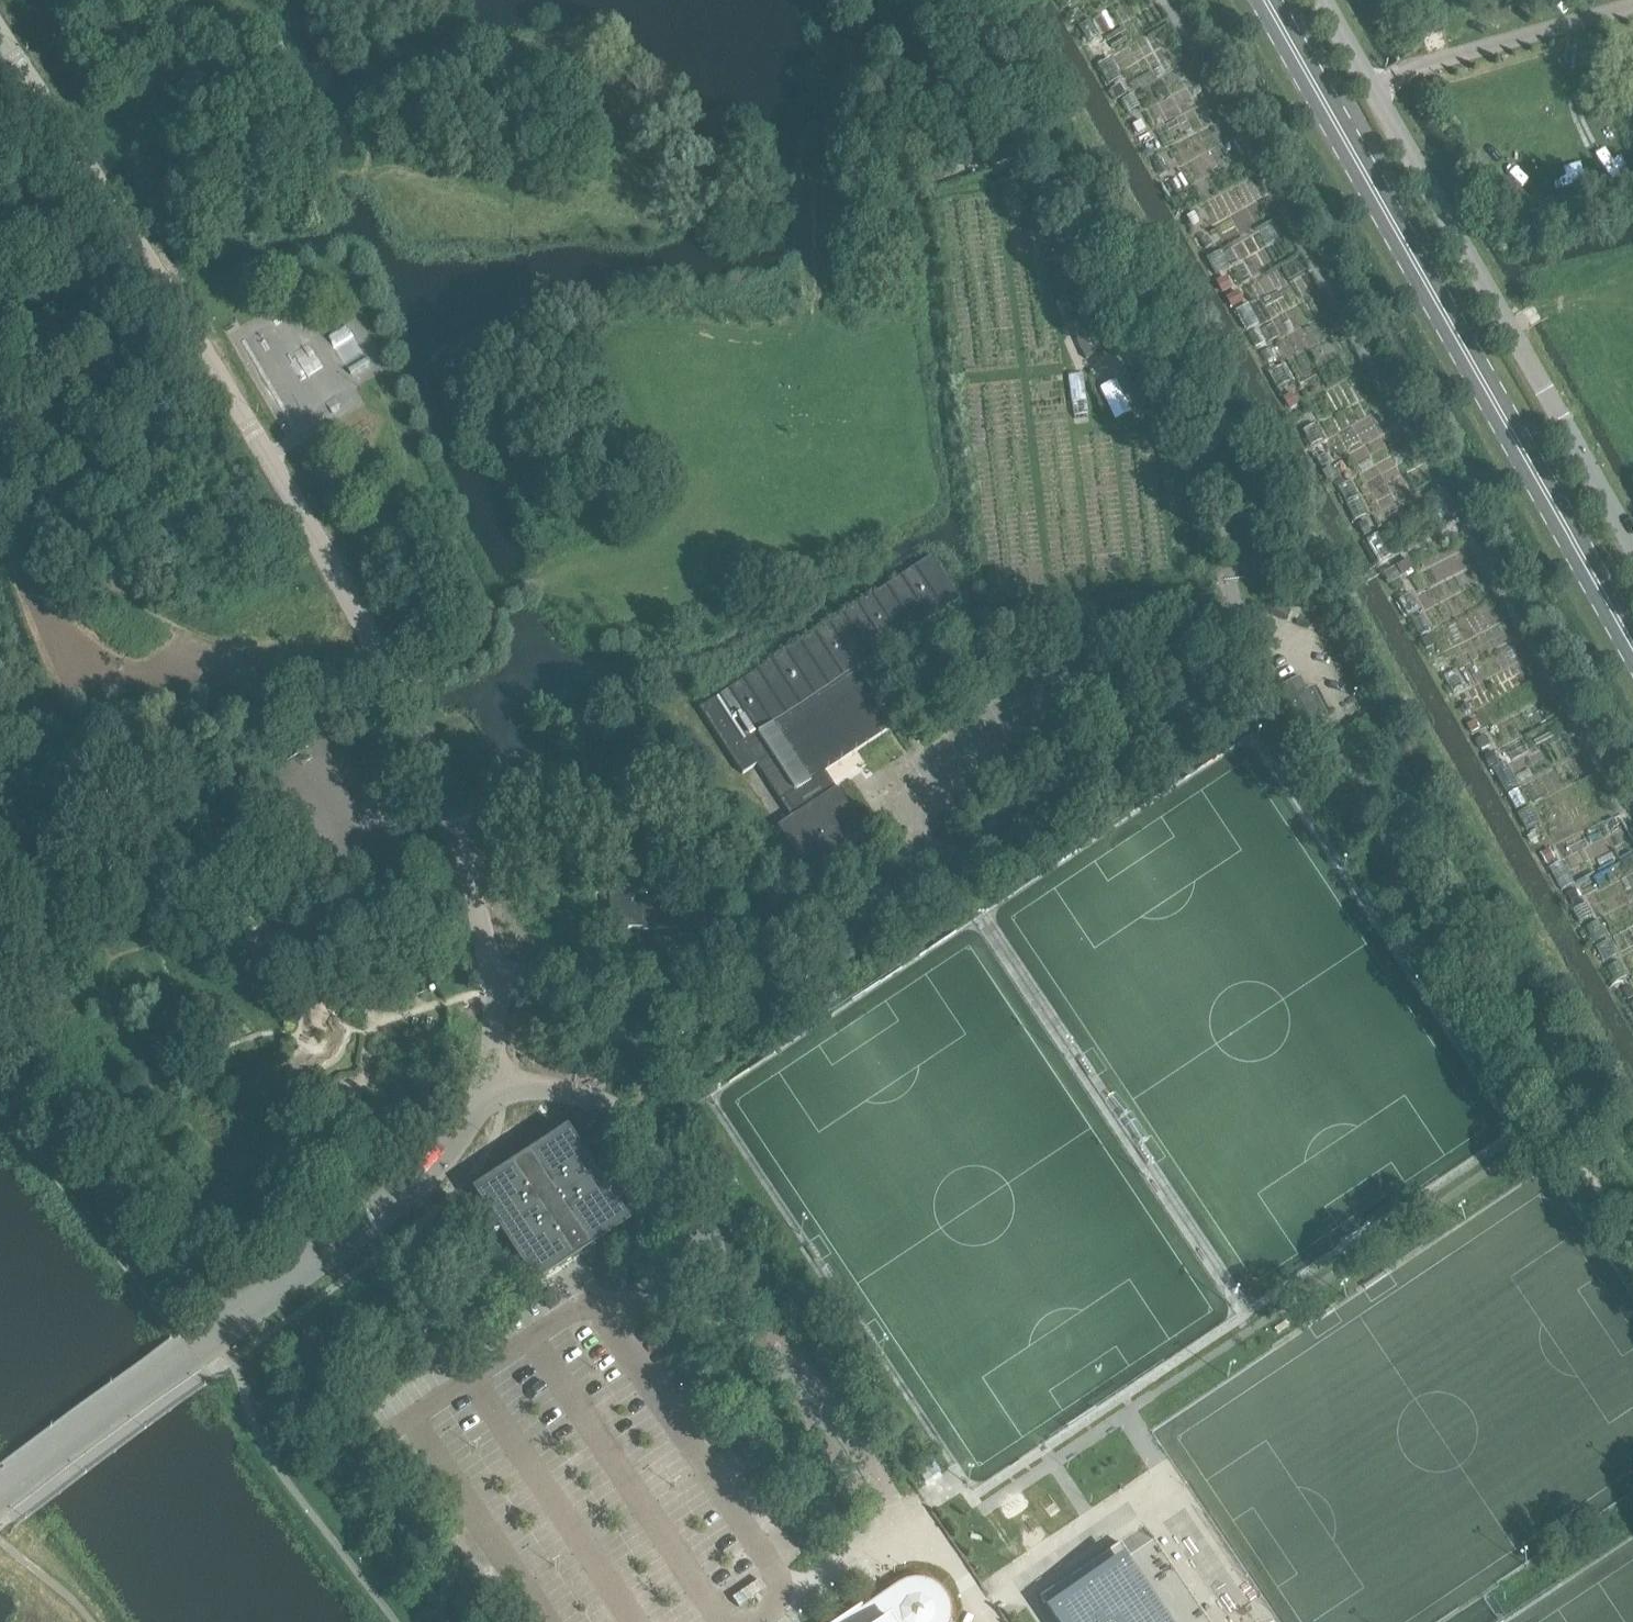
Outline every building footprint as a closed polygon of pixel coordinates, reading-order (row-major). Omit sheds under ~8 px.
[(1103,46),(1095,50),(1101,60),(1109,56),(1103,46)] [(1117,100),(1126,95),(1120,84),(1111,89),(1117,100)] [(1146,129),(1141,121),(1133,126),(1138,134),(1146,129)] [(1199,221),(1194,212),(1187,216),(1192,226),(1199,221)] [(1216,282),(1222,293),(1229,289),(1223,278),(1216,282)] [(1224,298),(1230,308),(1238,304),(1233,293),(1224,298)] [(1071,322),(1074,331),(1087,325),(1083,317),(1071,322)] [(1075,335),(1086,361),(1103,353),(1092,327),(1075,335)] [(1289,409),(1299,404),(1292,393),(1283,398),(1289,409)] [(1327,480),(1336,475),(1331,467),(1322,472),(1327,480)] [(1372,533),(1366,521),(1358,525),(1365,537),(1372,533)] [(743,775),(755,767),(741,747),(756,737),(756,736),(770,727),(771,727),(859,667),(858,666),(957,599),(928,556),(699,711),(743,775)] [(1397,566),(1402,575),(1414,569),(1409,559),(1397,566)] [(1401,578),(1395,567),(1383,574),(1389,584),(1401,578)] [(1434,645),(1429,636),(1421,640),(1427,649),(1434,645)] [(1448,669),(1442,660),(1434,665),(1439,674),(1448,669)] [(741,747),(755,767),(757,765),(781,801),(785,798),(797,816),(779,829),(809,874),(867,835),(836,789),(831,793),(820,775),(896,723),(859,667),(771,727),(770,727),(756,736),(756,737),(741,747)] [(1281,690),(1312,750),(1320,765),(1338,756),(1319,720),(1326,717),(1312,691),(1306,694),(1299,681),(1281,690)] [(1472,703),(1463,707),(1466,713),(1475,708),(1472,703)] [(1469,725),(1473,733),(1481,728),(1477,721),(1469,725)] [(1491,746),(1486,736),(1478,741),(1483,750),(1491,746)] [(1492,767),(1501,762),(1495,751),(1486,756),(1492,767)] [(1538,838),(1535,832),(1528,837),(1531,842),(1538,838)] [(1556,860),(1550,848),(1541,853),(1547,864),(1556,860)] [(1575,888),(1567,892),(1575,906),(1583,902),(1575,888)] [(679,929),(679,932),(688,932),(689,912),(680,912),(680,895),(609,893),(608,928),(679,929)] [(1623,990),(1629,1000),(1632,998),(1632,988),(1631,985),(1623,990)] [(493,1235),(493,1236),(494,1237),(502,1234),(535,1285),(627,1224),(567,1133),(524,1161),(525,1163),(527,1169),(477,1186),(493,1235)] [(932,1458),(924,1463),(933,1477),(941,1472),(932,1458)] [(933,1477),(924,1463),(916,1468),(925,1483),(933,1477)] [(1145,1528),(1121,1544),(1040,1598),(1056,1621),(1209,1621),(1145,1528)] [(951,1620),(951,1611),(949,1602),(946,1595),(940,1588),(932,1583),(923,1580),(914,1580),(906,1581),(897,1585),(890,1590),(863,1609),(861,1606),(838,1621),(951,1621),(951,1620)]
